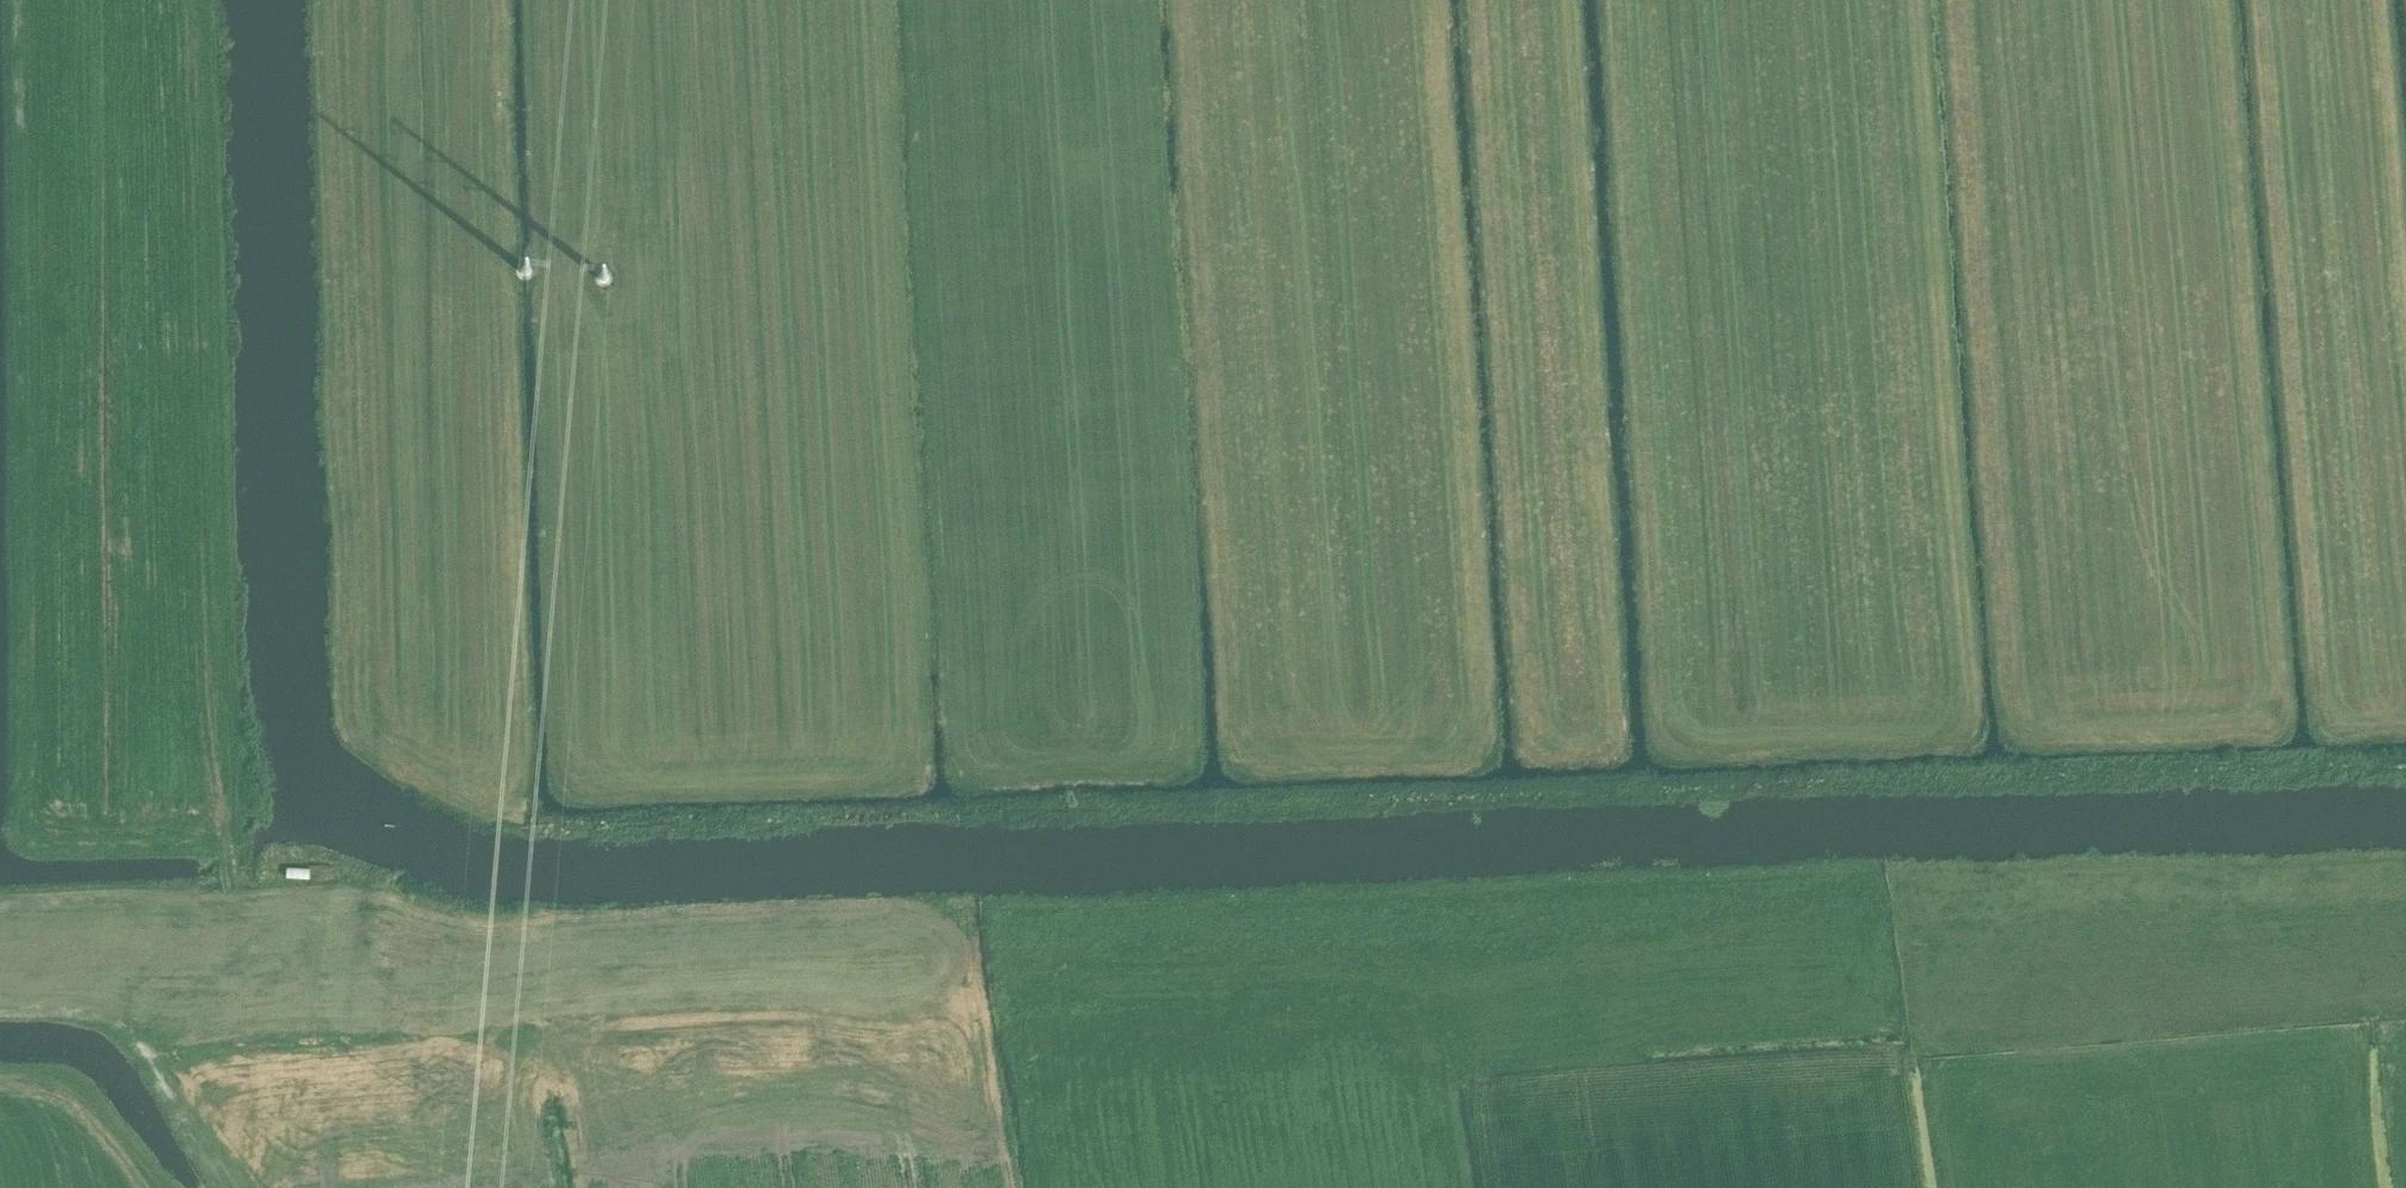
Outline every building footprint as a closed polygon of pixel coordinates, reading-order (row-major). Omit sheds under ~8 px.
[(521,270),(520,272),(520,273),(521,274),(522,275),(523,275),(524,276),(525,276),(526,276),(527,275),(528,274),(529,273),(529,272),(529,270),(528,269),(527,268),(526,268),(525,267),(524,267),(523,268),(522,268),(521,269),(521,270)] [(599,277),(598,278),(599,279),(599,281),(600,282),(601,282),(602,283),(603,283),(604,282),(605,282),(606,281),(607,280),(607,278),(607,277),(606,276),(606,275),(605,274),(603,274),(602,274),(601,274),(600,275),(599,276),(599,277)] [(287,878),(307,879),(308,870),(288,869),(287,878)]
